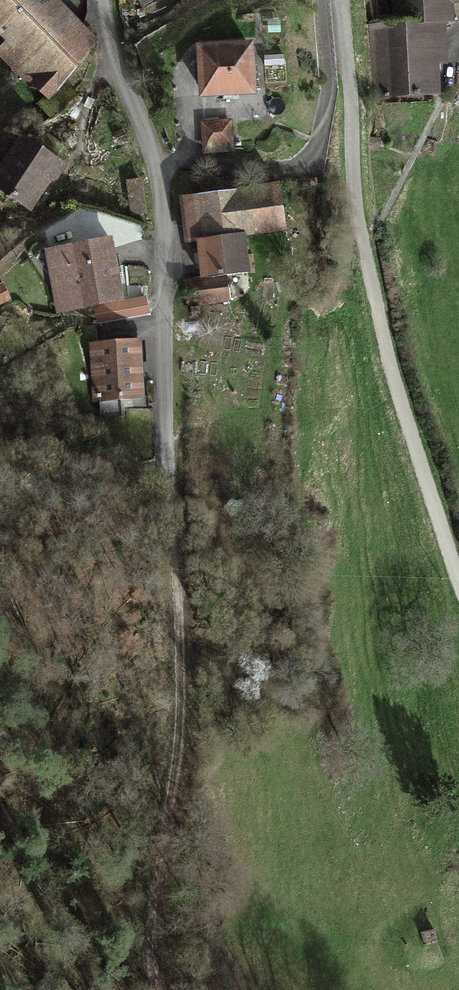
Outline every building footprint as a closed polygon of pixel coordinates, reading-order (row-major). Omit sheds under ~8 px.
[(54,0),(6,0),(0,5),(0,35),(9,45),(0,54),(0,56),(46,103),(38,110),(51,124),(78,99),(61,82),(98,46),(54,0)] [(438,96),(436,63),(446,62),(443,17),(451,16),(450,0),(390,0),(392,24),(368,25),(373,100),(438,96)] [(261,52),(206,53),(206,103),(261,102),(261,52)] [(234,128),(210,130),(211,155),(235,153),(234,128)] [(380,138),(370,138),(370,149),(380,150),(380,138)] [(0,176),(0,192),(32,213),(62,168),(22,142),(0,176)] [(285,195),(186,202),(188,242),(203,241),(248,238),(287,235),(285,195)] [(250,276),(248,238),(203,241),(205,279),(229,277),(250,276)] [(108,241),(66,249),(77,310),(119,303),(108,241)] [(60,257),(47,259),(56,306),(69,304),(60,257)] [(230,299),(229,277),(205,279),(189,280),(191,301),(230,299)] [(89,347),(93,402),(142,399),(138,344),(89,347)] [(436,941),(433,929),(420,932),(423,945),(436,941)]
